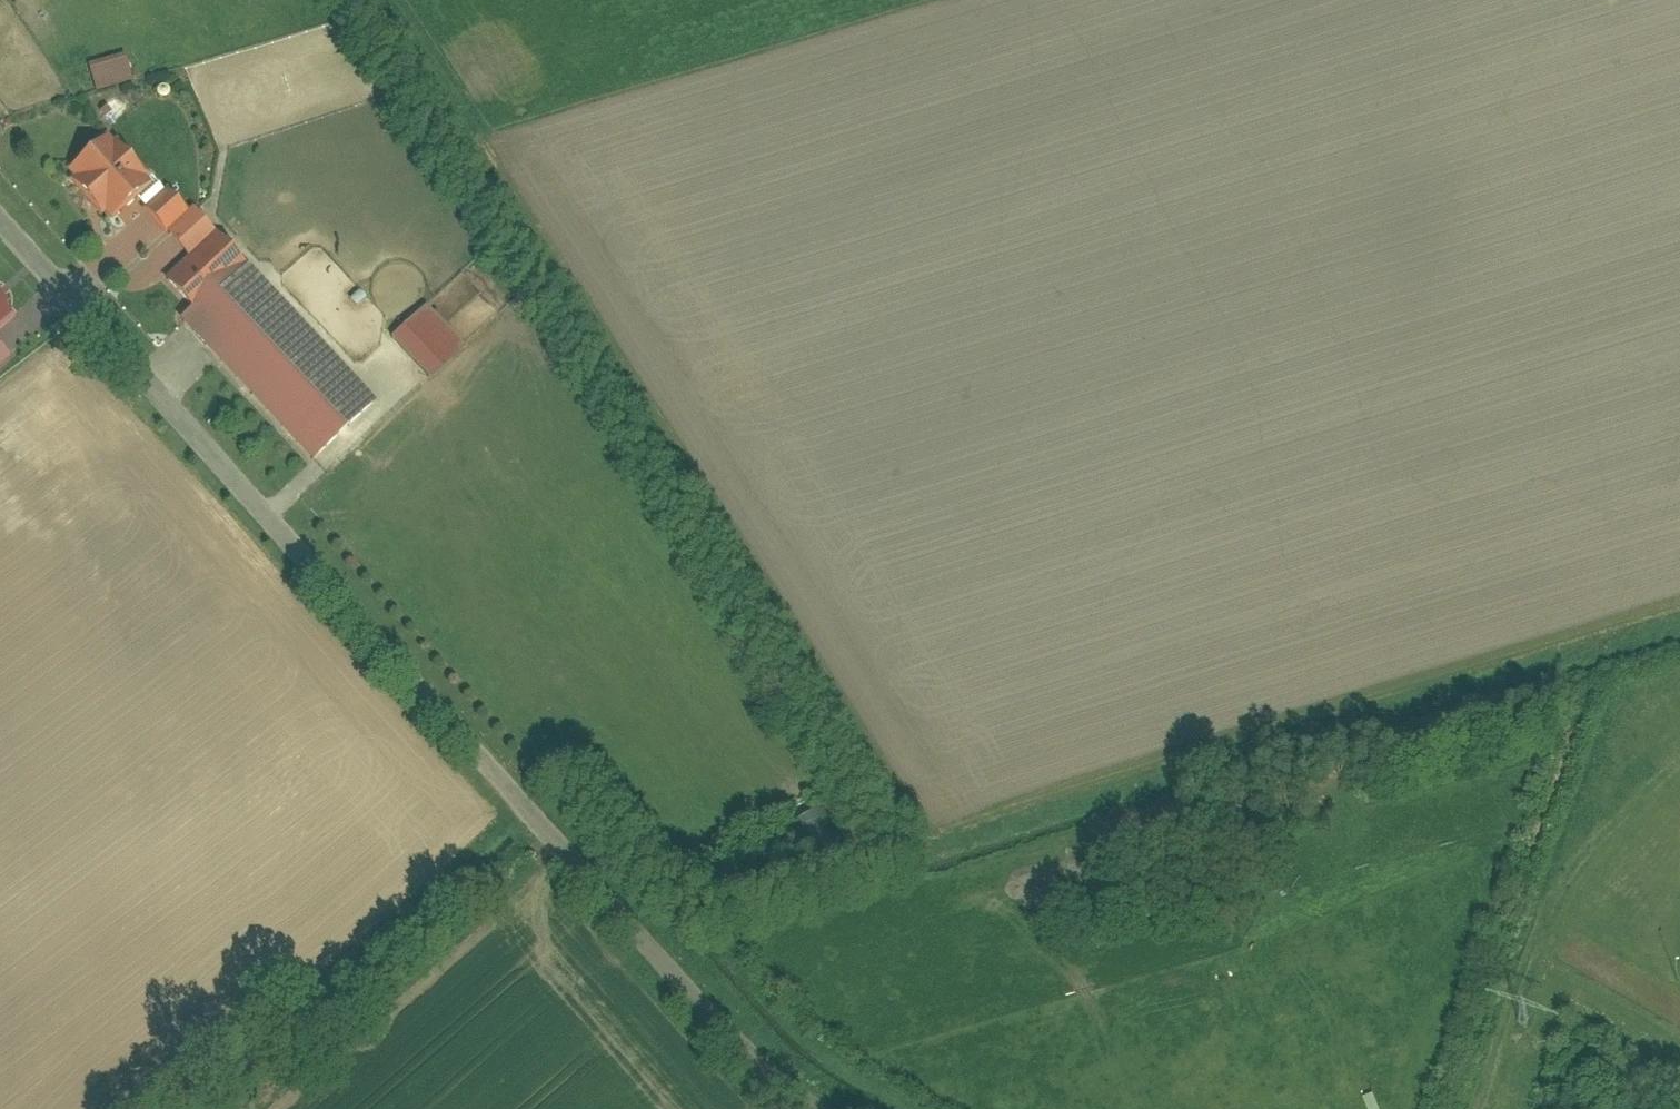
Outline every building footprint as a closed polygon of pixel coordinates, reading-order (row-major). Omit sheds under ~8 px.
[(95,67),(102,91),(136,83),(130,58),(95,67)] [(160,182),(116,134),(71,175),(116,223),(138,202),(160,182)] [(160,182),(138,202),(168,235),(174,230),(190,215),(160,182)] [(196,253),(220,230),(198,207),(190,215),(174,230),(196,253)] [(171,276),(199,306),(248,260),(220,230),(196,253),(171,276)] [(186,318),(317,458),(379,401),(248,260),(199,306),(186,318)] [(15,323),(0,304),(0,335),(15,323)] [(470,344),(433,305),(400,335),(437,375),(470,344)]
